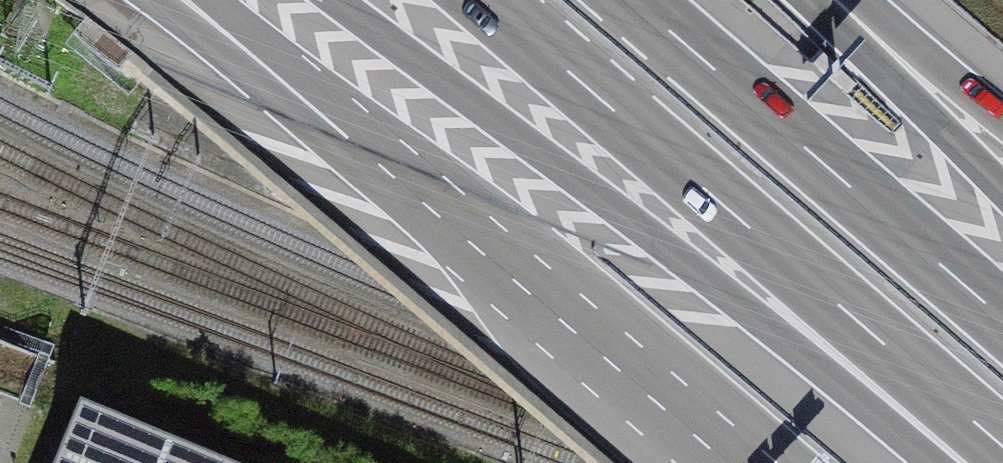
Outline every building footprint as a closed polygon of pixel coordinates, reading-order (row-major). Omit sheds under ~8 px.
[(83,399),(56,462),(236,462),(83,399)]
